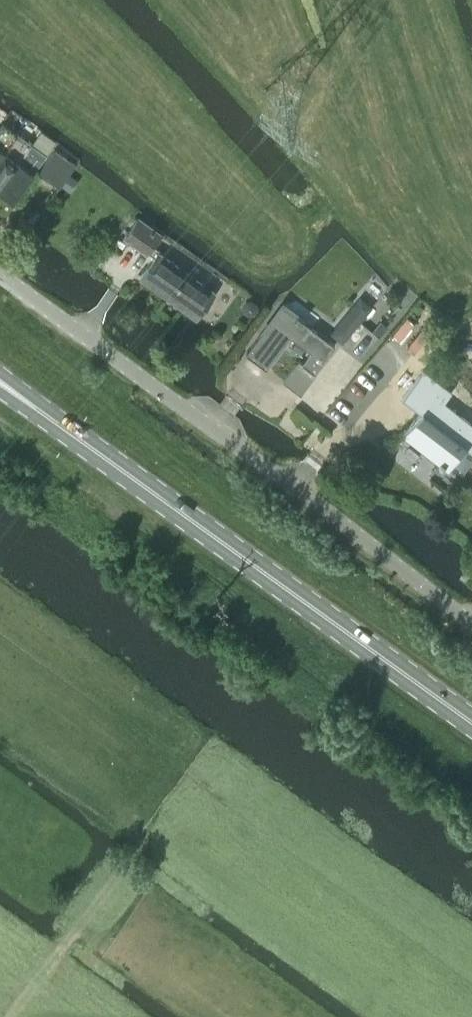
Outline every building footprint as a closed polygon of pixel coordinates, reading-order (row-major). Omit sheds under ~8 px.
[(17,132),(2,122),(0,125),(0,155),(17,132)] [(0,155),(0,185),(31,143),(17,132),(0,155)] [(0,185),(0,187),(14,198),(47,152),(32,141),(31,143),(0,185)] [(53,151),(39,172),(60,187),(77,163),(55,148),(53,151)] [(140,276),(182,306),(197,317),(214,292),(159,252),(160,250),(152,244),(160,233),(138,217),(124,236),(146,252),(147,251),(154,256),(140,276)] [(360,296),(330,331),(341,340),(371,305),(360,296)] [(298,359),(283,379),(301,393),(316,372),(314,371),(334,343),(303,320),(304,318),(297,313),(296,315),(283,306),(263,333),(261,331),(246,352),(266,367),(290,335),(311,351),(302,362),(298,359)] [(423,370),(402,396),(421,411),(403,433),(440,462),(438,463),(448,470),(466,446),(471,450),(471,423),(444,401),(451,391),(423,370)]
